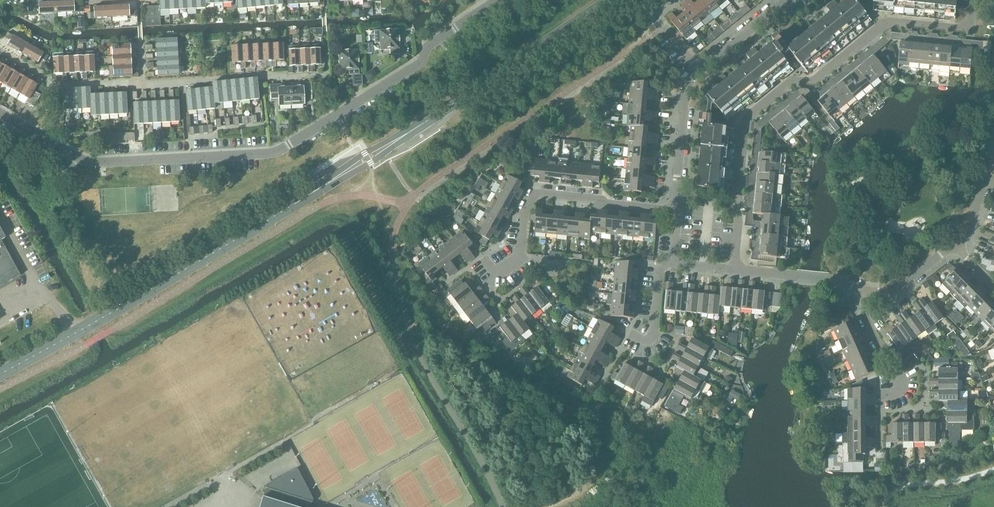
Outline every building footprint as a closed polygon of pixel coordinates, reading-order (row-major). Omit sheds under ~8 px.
[(160,6),(160,11),(169,10),(169,0),(159,0),(160,6)] [(169,10),(178,10),(178,0),(169,0),(169,10)] [(178,10),(187,9),(187,0),(178,0),(178,10)] [(187,9),(196,9),(195,0),(187,0),(187,9)] [(196,9),(205,8),(205,4),(205,0),(195,0),(196,9)] [(246,0),(236,0),(237,9),(246,8),(246,0)] [(246,8),(256,7),(255,0),(246,0),(246,8)] [(685,2),(701,22),(710,14),(699,1),(695,5),(691,0),(688,0),(685,2)] [(699,1),(710,14),(719,7),(713,0),(701,0),(699,1)] [(801,65),(802,66),(866,14),(857,3),(862,0),(849,0),(789,50),(801,65)] [(826,7),(830,11),(838,4),(835,0),(826,7)] [(956,9),(957,0),(874,0),(874,1),(956,9)] [(74,1),(56,2),(57,13),(80,12),(80,6),(74,6),(74,1)] [(57,13),(56,2),(38,3),(39,8),(33,9),(33,15),(57,13)] [(686,12),(681,16),(692,29),(701,22),(685,2),(682,5),(686,12)] [(129,5),(111,6),(112,17),(135,16),(135,10),(129,11),(129,5)] [(741,15),(742,17),(749,11),(750,10),(749,8),(746,5),(742,8),(738,11),(741,15)] [(112,17),(111,6),(94,7),(94,12),(88,13),(88,19),(112,17)] [(160,11),(160,6),(144,7),(145,26),(161,25),(160,11)] [(736,13),(729,19),(730,21),(733,24),(742,17),(741,15),(738,11),(736,13)] [(692,29),(681,16),(677,19),(672,13),(668,17),(683,36),(692,29)] [(720,26),(724,31),(728,28),(723,22),(719,26),(720,26)] [(712,34),(715,39),(724,31),(720,26),(711,33),(712,34)] [(803,26),(795,33),(798,37),(806,30),(803,26)] [(380,43),(380,50),(390,50),(390,55),(400,54),(399,29),(374,31),(375,43),(380,43)] [(7,45),(22,54),(28,44),(27,44),(30,40),(22,35),(19,39),(8,33),(5,38),(10,41),(7,45)] [(713,41),(715,39),(712,34),(705,40),(708,44),(713,41)] [(778,35),(773,39),(770,41),(773,45),(709,97),(722,113),(786,61),(782,56),(785,54),(780,49),(786,44),(778,35)] [(156,40),(156,49),(177,48),(177,39),(156,40)] [(899,66),(909,67),(912,42),(901,41),(899,66)] [(909,67),(919,68),(922,43),(912,42),(909,67)] [(919,68),(929,69),(932,44),(922,43),(919,68)] [(28,44),(22,54),(38,63),(40,58),(45,61),(48,56),(28,44)] [(272,44),(262,45),(263,61),(261,61),(261,68),(266,67),(265,61),(271,61),(273,61),(272,44)] [(283,44),(272,44),(273,61),(271,61),(272,67),(276,67),(276,60),(284,60),(283,44)] [(323,44),(309,45),(310,66),(308,66),(309,72),(313,72),(312,66),(321,65),(320,56),(324,56),(323,44)] [(929,69),(940,70),(942,45),(932,44),(929,69)] [(112,45),(112,56),(131,55),(131,57),(137,57),(137,53),(131,53),(130,45),(112,45)] [(252,45),(242,46),(243,62),(241,62),(241,69),(245,68),(245,62),(251,62),(253,62),(252,45)] [(262,45),(252,45),(253,62),(251,62),(251,68),(255,68),(255,61),(261,61),(263,61),(262,45)] [(300,66),(299,45),(288,46),(289,67),(288,67),(288,73),(292,73),(292,67),(298,66),(300,66)] [(309,45),(299,45),(300,66),(298,66),(298,73),(303,72),(302,66),(308,66),(310,66),(309,45)] [(940,70),(950,71),(952,46),(942,45),(940,70)] [(243,62),(242,46),(231,46),(232,62),(230,63),(231,69),(235,69),(235,63),(241,62),(243,62)] [(950,71),(960,72),(962,47),(952,46),(950,71)] [(962,47),(960,72),(971,73),(973,48),(962,47)] [(156,49),(157,58),(178,57),(177,48),(156,49)] [(755,48),(747,54),(750,59),(758,52),(755,48)] [(338,51),(339,71),(349,70),(349,75),(359,74),(358,50),(338,51)] [(83,52),(73,53),(74,73),(72,73),(72,80),(77,80),(76,73),(82,73),(84,73),(83,52)] [(94,52),(83,52),(84,73),(82,73),(83,79),(87,79),(87,73),(95,72),(94,52)] [(64,74),(63,53),(52,54),(53,74),(52,74),(52,81),(56,81),(56,74),(62,74),(64,74)] [(73,53),(63,53),(64,74),(62,74),(62,80),(66,80),(66,74),(72,73),(74,73),(73,53)] [(112,56),(113,66),(131,65),(131,67),(138,67),(138,63),(131,63),(131,57),(131,55),(112,56)] [(873,55),(865,62),(881,81),(889,74),(873,55)] [(879,58),(887,68),(892,64),(884,55),(879,58)] [(157,58),(157,67),(178,66),(178,57),(157,58)] [(865,62),(857,68),(873,88),(881,81),(865,62)] [(2,84),(11,70),(12,71),(16,65),(12,63),(9,69),(4,66),(2,65),(0,67),(0,82),(2,84)] [(779,70),(785,78),(786,78),(794,71),(788,63),(779,70)] [(131,65),(113,66),(109,66),(109,77),(132,76),(132,78),(138,77),(138,73),(132,73),(131,67),(131,65)] [(178,66),(157,67),(158,76),(179,75),(178,66)] [(2,84),(11,89),(19,75),(21,76),(24,70),(21,68),(18,74),(12,71),(11,70),(2,84)] [(857,68),(849,75),(865,94),(873,88),(857,68)] [(371,71),(366,74),(370,81),(377,77),(373,72),(371,71)] [(11,89),(20,94),(28,80),(30,81),(33,75),(30,73),(26,79),(21,76),(19,75),(11,89)] [(723,73),(715,80),(718,84),(727,78),(723,73)] [(849,75),(841,81),(857,101),(865,94),(849,75)] [(20,94),(28,98),(36,85),(37,85),(39,86),(42,80),(38,78),(35,84),(30,81),(28,80),(20,94)] [(257,78),(248,79),(250,100),(259,99),(257,78)] [(248,79),(239,80),(241,101),(250,100),(248,79)] [(239,80),(230,81),(232,102),(241,101),(239,80)] [(230,81),(221,82),(223,103),(232,102),(230,81)] [(841,81),(833,88),(849,107),(857,101),(841,81)] [(212,83),(212,88),(214,104),(223,103),(221,82),(212,83)] [(632,82),(631,93),(659,96),(659,91),(648,90),(649,83),(632,82)] [(310,83),(290,84),(291,105),(304,105),(303,100),(311,99),(310,83)] [(291,105),(290,84),(270,85),(271,101),(278,101),(279,106),(291,105)] [(36,85),(28,98),(26,102),(34,107),(40,95),(34,91),(37,85),(36,85)] [(73,110),(82,109),(81,88),(72,89),(73,110)] [(82,109),(90,109),(91,109),(90,95),(90,88),(81,88),(82,109)] [(212,88),(203,89),(205,110),(215,109),(214,104),(212,88)] [(833,88),(826,94),(842,114),(849,107),(833,88)] [(63,110),(73,110),(72,89),(62,89),(63,110)] [(203,89),(194,90),(196,111),(205,110),(203,89)] [(196,111),(194,90),(185,91),(187,111),(196,111)] [(126,93),(117,94),(118,114),(127,114),(126,93)] [(631,93),(629,104),(647,106),(647,100),(658,101),(659,96),(631,93)] [(91,109),(90,109),(91,116),(100,115),(99,94),(90,95),(91,109)] [(108,94),(99,94),(100,115),(109,115),(108,94)] [(117,94),(108,94),(109,115),(118,114),(117,94)] [(842,114),(826,94),(817,101),(833,120),(842,114)] [(801,96),(793,103),(809,122),(817,115),(801,96)] [(179,101),(169,102),(170,122),(180,122),(179,101)] [(151,102),(142,103),(143,124),(152,123),(151,102)] [(160,102),(151,102),(152,123),(161,123),(160,102)] [(169,102),(160,102),(161,123),(170,122),(169,102)] [(143,124),(142,103),(133,103),(134,124),(143,124)] [(793,103),(785,109),(801,129),(809,122),(793,103)] [(629,104),(628,115),(657,117),(657,112),(646,111),(647,106),(629,104)] [(785,109),(777,116),(793,135),(801,129),(785,109)] [(627,126),(631,126),(645,127),(645,121),(656,122),(657,117),(628,115),(627,126)] [(698,188),(719,190),(725,128),(712,127),(713,117),(701,115),(700,122),(705,122),(698,188)] [(793,135),(777,116),(769,122),(785,142),(793,135)] [(631,126),(630,137),(659,140),(659,135),(648,134),(649,127),(645,127),(631,126)] [(105,134),(105,141),(135,140),(134,133),(105,134)] [(630,137),(629,148),(646,149),(647,143),(658,145),(659,140),(630,137)] [(629,148),(628,158),(656,161),(657,156),(646,155),(646,149),(629,148)] [(760,152),(759,163),(783,165),(785,155),(760,152)] [(628,158),(627,169),(644,171),(645,165),(656,166),(656,161),(628,158)] [(540,183),(545,183),(547,160),(536,159),(535,171),(529,170),(529,176),(541,177),(540,183)] [(551,178),(556,179),(558,161),(547,160),(545,183),(550,184),(551,178)] [(562,185),(567,185),(569,163),(558,161),(556,179),(562,179),(562,185)] [(572,180),(578,181),(580,164),(569,163),(567,185),(571,186),(572,180)] [(759,163),(757,173),(782,175),(783,165),(759,163)] [(583,187),(588,187),(590,165),(580,164),(578,181),(584,181),(583,187)] [(590,165),(588,187),(593,188),(593,182),(600,183),(602,166),(590,165)] [(627,169),(626,180),(654,183),(655,178),(644,177),(644,171),(627,169)] [(757,173),(756,183),(781,185),(782,175),(757,173)] [(507,175),(502,185),(521,196),(524,191),(519,189),(525,179),(520,176),(518,181),(507,175)] [(654,183),(626,180),(625,191),(642,193),(643,186),(654,188),(654,183)] [(756,183),(755,193),(780,196),(781,185),(756,183)] [(502,185),(496,194),(511,203),(514,197),(519,200),(521,196),(502,185)] [(755,193),(754,203),(779,206),(780,196),(755,193)] [(496,194),(491,203),(511,215),(513,210),(509,208),(511,203),(496,194)] [(491,203),(486,213),(501,221),(504,216),(508,219),(511,215),(491,203)] [(753,214),(763,215),(778,216),(779,206),(754,203),(753,214)] [(535,232),(547,233),(549,216),(543,216),(543,210),(538,210),(537,215),(532,215),(531,220),(537,221),(535,232)] [(591,233),(601,234),(604,211),(599,210),(598,216),(592,215),(591,221),(592,221),(590,232),(591,233)] [(547,233),(557,235),(560,212),(555,211),(554,217),(549,216),(547,233)] [(601,234),(612,235),(614,217),(608,217),(609,211),(604,211),(601,234)] [(557,235),(568,236),(570,218),(564,218),(565,212),(560,212),(557,235)] [(486,213),(480,222),(500,233),(503,229),(498,226),(501,221),(486,213)] [(612,235),(623,236),(625,213),(620,213),(620,218),(614,217),(612,235)] [(623,236),(634,237),(635,220),(629,219),(630,214),(625,213),(623,236)] [(568,236),(579,237),(581,214),(576,214),(576,219),(570,218),(568,236)] [(590,238),(591,233),(590,232),(592,221),(591,221),(586,220),(586,215),(581,214),(579,237),(590,238)] [(634,237),(644,238),(647,215),(642,215),(641,220),(635,220),(634,237)] [(647,215),(644,238),(656,239),(657,222),(651,221),(651,216),(647,215)] [(763,215),(762,225),(787,227),(788,217),(778,216),(763,215)] [(500,233),(480,222),(475,232),(490,241),(493,235),(498,238),(500,233)] [(762,225),(761,235),(786,238),(787,227),(762,225)] [(21,275),(1,240),(6,237),(0,227),(0,286),(21,275)] [(463,231),(454,238),(471,260),(475,257),(468,248),(473,244),(463,231)] [(761,235),(760,245),(785,248),(786,238),(761,235)] [(454,238),(445,244),(456,258),(460,254),(467,263),(471,260),(454,238)] [(445,244),(437,251),(454,273),(458,270),(451,261),(456,258),(445,244)] [(785,248),(760,245),(759,256),(784,258),(785,248)] [(437,251),(428,257),(439,271),(443,268),(450,276),(454,273),(437,251)] [(439,271),(428,257),(419,264),(421,266),(416,269),(425,281),(430,278),(433,282),(437,279),(434,275),(439,271)] [(617,261),(615,273),(638,275),(639,270),(633,269),(634,263),(617,261)] [(944,282),(952,290),(969,274),(965,271),(961,275),(953,266),(950,263),(946,266),(949,270),(953,274),(944,282)] [(615,273),(614,283),(632,285),(632,279),(638,280),(638,275),(615,273)] [(950,293),(957,301),(972,286),(968,282),(972,278),(969,274),(952,290),(950,293)] [(722,287),(721,296),(720,306),(731,307),(733,289),(734,280),(728,279),(727,288),(722,287)] [(738,289),(733,289),(731,307),(742,309),(744,290),(745,281),(739,280),(738,289)] [(749,290),(744,290),(742,309),(752,310),(754,291),(755,282),(750,281),(749,290)] [(665,310),(676,311),(678,292),(672,292),(673,283),(667,282),(665,310)] [(448,290),(458,304),(473,292),(466,283),(456,290),(453,286),(448,290)] [(614,283),(613,294),(636,296),(636,291),(631,291),(632,285),(614,283)] [(676,311),(687,312),(689,284),(684,284),(683,293),(678,292),(676,311)] [(687,312),(697,313),(699,294),(694,294),(695,285),(689,284),(687,312)] [(458,304),(464,312),(480,301),(476,296),(483,291),(480,286),(473,292),(458,304)] [(697,313),(708,314),(711,286),(706,286),(705,295),(699,294),(697,313)] [(711,286),(708,314),(719,315),(720,306),(721,296),(715,296),(716,287),(711,286)] [(965,308),(968,306),(984,290),(980,286),(977,290),(972,286),(957,301),(965,308)] [(525,297),(521,301),(533,316),(541,309),(530,294),(524,287),(520,290),(525,297)] [(539,287),(530,294),(541,309),(555,299),(550,294),(546,297),(539,287)] [(431,294),(434,298),(441,294),(437,289),(431,294)] [(968,306),(975,313),(988,301),(984,297),(987,293),(984,290),(968,306)] [(771,292),(754,291),(752,310),(764,311),(765,299),(770,299),(771,292)] [(517,304),(513,307),(524,322),(525,322),(533,316),(521,301),(516,293),(511,297),(517,304)] [(773,307),(780,307),(782,294),(774,293),(773,307)] [(613,294),(612,305),(629,307),(630,301),(635,301),(636,296),(613,294)] [(464,312),(471,321),(486,309),(483,305),(490,299),(487,295),(480,301),(464,312)] [(923,299),(918,302),(935,325),(944,318),(937,308),(941,305),(937,299),(928,306),(923,299)] [(983,321),(993,310),(993,303),(992,305),(988,301),(975,313),(983,321)] [(919,312),(915,315),(926,331),(935,325),(918,302),(914,305),(919,312)] [(629,307),(612,305),(611,316),(634,318),(634,313),(629,312),(629,307)] [(514,318),(509,321),(521,336),(530,329),(525,322),(524,322),(513,307),(508,310),(514,318)] [(486,309),(471,321),(478,330),(488,322),(491,326),(496,322),(486,309)] [(991,329),(993,325),(993,310),(983,321),(991,329)] [(905,311),(901,314),(917,337),(926,331),(915,315),(910,319),(905,311)] [(569,313),(564,323),(568,325),(574,315),(569,313)] [(902,325),(897,328),(908,344),(917,337),(901,314),(896,318),(902,325)] [(834,330),(839,340),(860,331),(858,327),(853,329),(848,318),(843,320),(845,325),(834,330)] [(599,319),(594,329),(619,343),(621,339),(611,333),(615,328),(599,319)] [(521,336),(509,321),(496,331),(500,336),(505,333),(512,343),(521,336)] [(959,329),(967,336),(971,333),(962,325),(959,329)] [(908,344),(897,328),(888,335),(895,345),(891,348),(895,353),(908,344)] [(594,329),(589,339),(604,347),(607,342),(616,347),(619,343),(594,329)] [(743,332),(730,331),(729,342),(742,343),(743,332)] [(839,340),(843,350),(859,343),(857,338),(862,336),(860,331),(839,340)] [(693,338),(688,348),(704,357),(712,343),(706,339),(704,344),(693,338)] [(960,338),(955,342),(967,355),(972,351),(960,338)] [(589,339),(583,348),(608,362),(611,358),(601,352),(604,347),(589,339)] [(843,350),(848,360),(868,351),(866,346),(861,349),(859,343),(843,350)] [(685,353),(683,357),(699,367),(704,357),(688,348),(680,344),(677,348),(685,353)] [(583,348),(578,358),(593,366),(596,361),(606,366),(608,362),(583,348)] [(948,352),(952,358),(958,354),(954,348),(948,352)] [(824,359),(828,357),(832,355),(830,350),(821,354),(824,359)] [(848,360),(852,370),(868,363),(865,358),(870,355),(868,351),(848,360)] [(680,362),(677,367),(694,376),(699,367),(683,357),(675,353),(672,358),(680,362)] [(578,358),(573,367),(598,381),(600,377),(591,371),(593,366),(578,358)] [(626,386),(635,391),(644,374),(640,372),(644,364),(639,361),(635,369),(626,386)] [(611,378),(626,386),(635,369),(625,363),(619,374),(615,372),(611,378)] [(868,363),(852,370),(857,380),(877,371),(875,366),(870,368),(868,363)] [(939,368),(939,380),(958,380),(958,363),(951,363),(951,368),(939,368)] [(635,391),(645,396),(654,379),(649,377),(654,369),(649,366),(644,374),(635,391)] [(598,381),(573,367),(568,377),(583,385),(586,380),(596,385),(598,381)] [(680,381),(697,390),(702,393),(707,383),(694,376),(677,367),(675,372),(683,376),(680,381)] [(654,379),(645,396),(655,401),(661,391),(665,393),(668,387),(654,379)] [(939,385),(939,391),(958,390),(958,380),(939,380),(930,380),(930,385),(939,385)] [(697,390),(680,381),(672,395),(678,398),(680,394),(691,400),(697,390)] [(728,396),(738,401),(743,394),(733,388),(728,396)] [(848,389),(848,400),(876,400),(876,395),(865,395),(865,389),(848,389)] [(939,396),(939,402),(958,402),(958,401),(958,390),(939,391),(930,391),(930,396),(939,396)] [(848,400),(848,411),(865,411),(865,405),(877,405),(876,400),(848,400)] [(948,407),(948,412),(967,412),(967,401),(958,401),(958,402),(939,402),(939,407),(948,407)] [(848,411),(848,422),(877,422),(877,417),(865,417),(865,411),(848,411)] [(967,412),(948,412),(948,429),(950,429),(950,447),(960,447),(959,431),(962,431),(962,429),(973,429),(973,412),(967,412)] [(914,414),(914,424),(914,443),(925,443),(925,423),(919,424),(919,414),(914,414)] [(903,415),(903,424),(903,443),(914,443),(914,424),(909,424),(909,415),(903,415)] [(848,422),(848,433),(865,433),(865,427),(877,427),(877,422),(848,422)] [(941,423),(925,423),(925,443),(936,443),(936,430),(941,430),(941,423)] [(903,443),(903,424),(892,424),(892,436),(887,436),(887,443),(903,443)] [(848,433),(848,444),(877,443),(877,438),(865,439),(865,433),(848,433)] [(877,443),(848,444),(848,455),(866,455),(866,449),(877,448),(877,443)] [(296,467),(279,477),(280,479),(265,487),(262,498),(259,506),(309,506),(311,501),(303,486),(305,485),(296,467)] [(604,477),(610,479),(612,474),(607,471),(604,477)]
